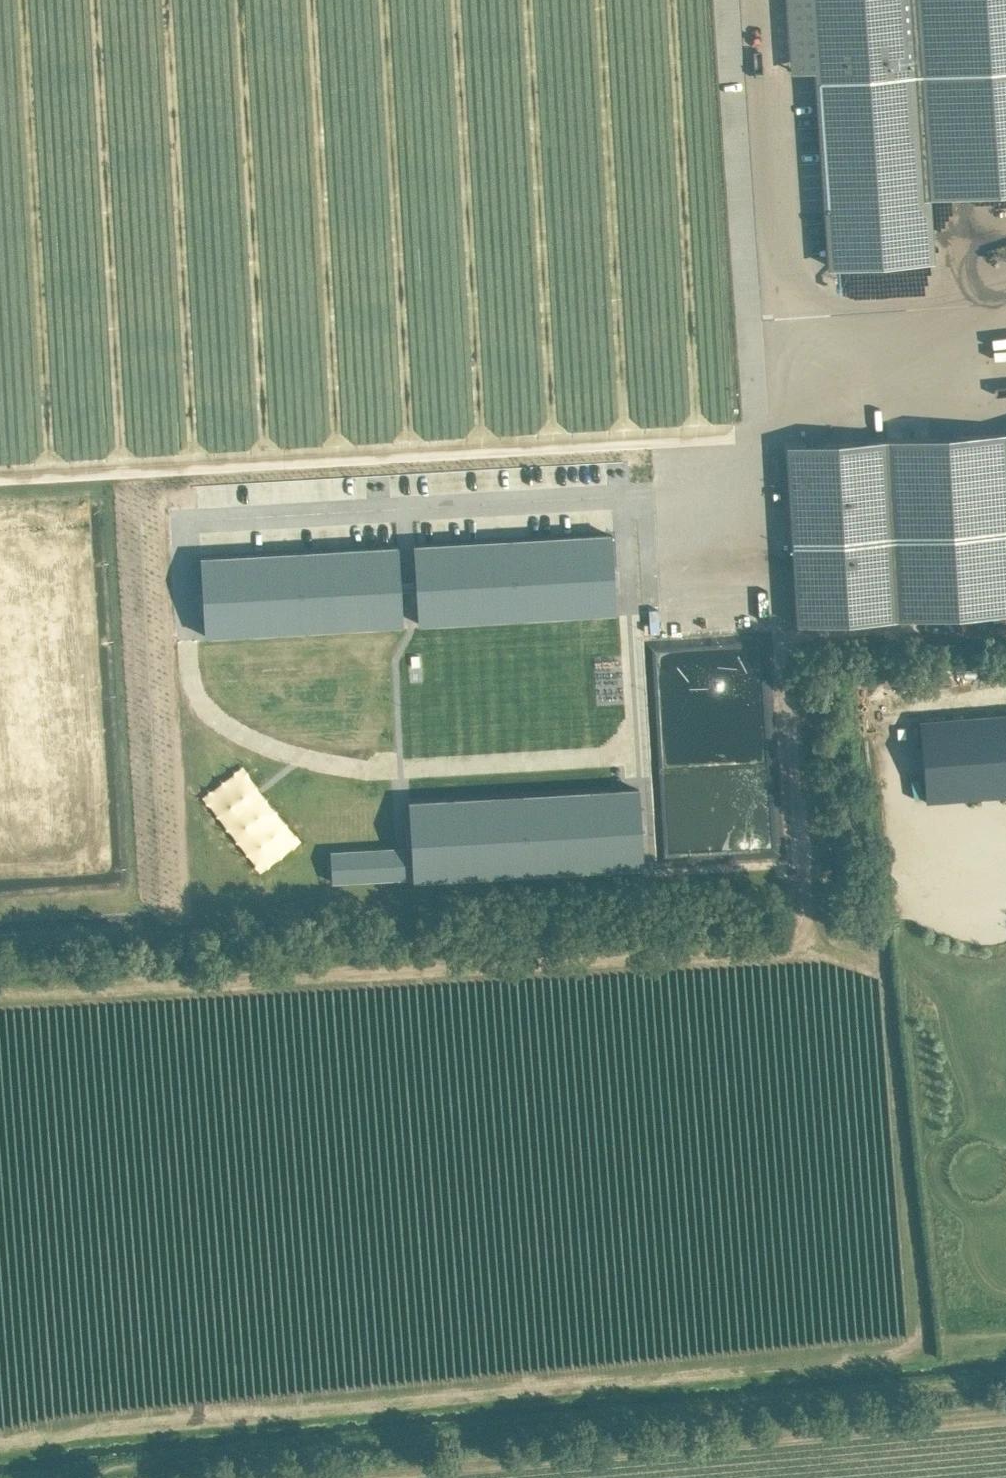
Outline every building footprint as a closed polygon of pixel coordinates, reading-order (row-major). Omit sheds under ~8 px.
[(792,73),(815,71),(829,269),(936,261),(931,198),(1005,192),(1005,0),(787,0),(792,73)] [(785,612),(1005,597),(1005,437),(774,452),(785,612)] [(611,534),(414,545),(419,622),(616,611),(611,534)] [(398,546),(201,558),(206,635),(403,623),(398,546)] [(921,725),(927,806),(1005,799),(1005,718),(921,725)] [(643,865),(639,788),(409,801),(411,847),(331,851),(333,880),(414,876),(414,879),(643,865)]
